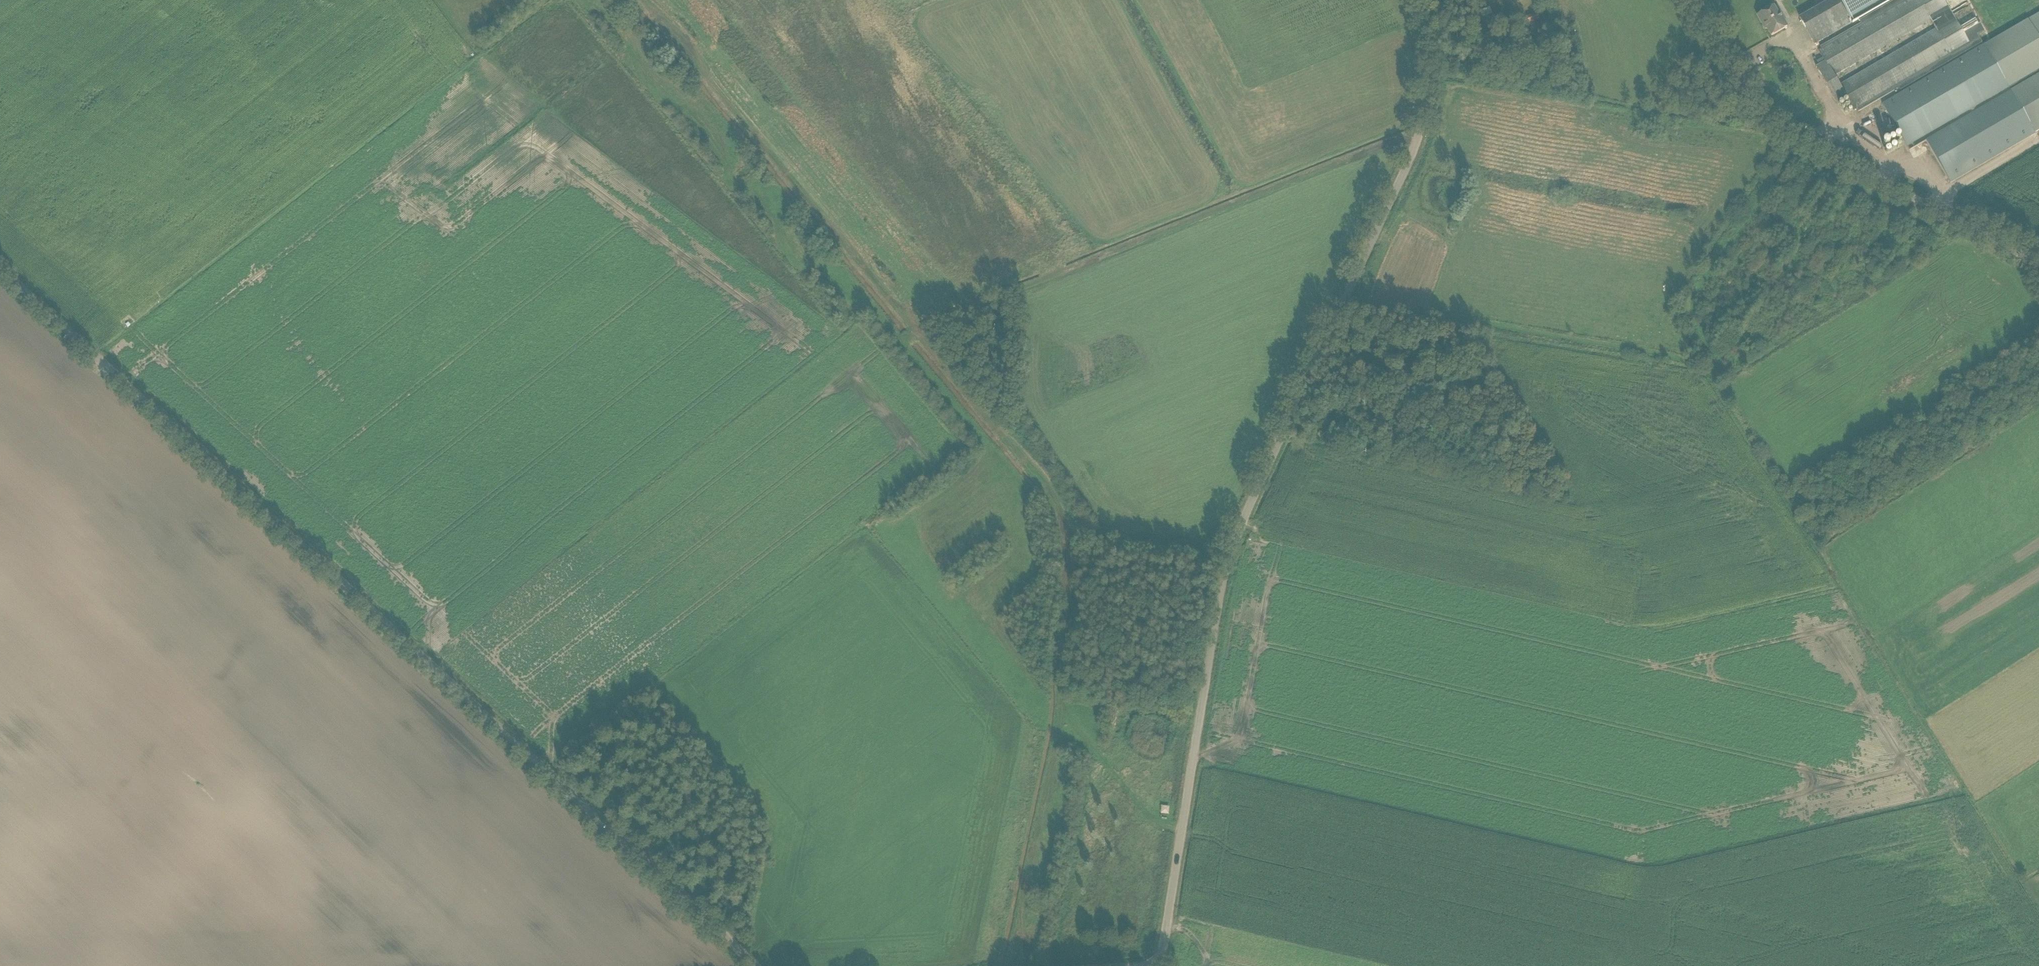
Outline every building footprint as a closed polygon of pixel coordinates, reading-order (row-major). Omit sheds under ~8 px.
[(1799,18),(1814,44),(1850,23),(1837,0),(1830,0),(1828,1),(1799,18)] [(1980,23),(1978,25),(1975,19),(1960,28),(1943,0),(1894,0),(1859,20),(1861,23),(1820,47),(1821,50),(1818,51),(1825,62),(1816,67),(1837,104),(1846,99),(1853,110),(1857,109),(1858,111),(1898,88),(1900,91),(1982,43),(1977,35),(1984,31),(1980,23)] [(1850,19),(1882,0),(1839,0),(1850,19)] [(1765,25),(1771,36),(1787,27),(1779,13),(1777,14),(1773,6),(1757,15),(1763,26),(1765,25)] [(1537,13),(1526,17),(1529,25),(1540,20),(1537,13)] [(1950,183),(2035,133),(2035,132),(2038,130),(2038,13),(1984,45),(1882,104),(1909,151),(1926,141),(1950,183)]
